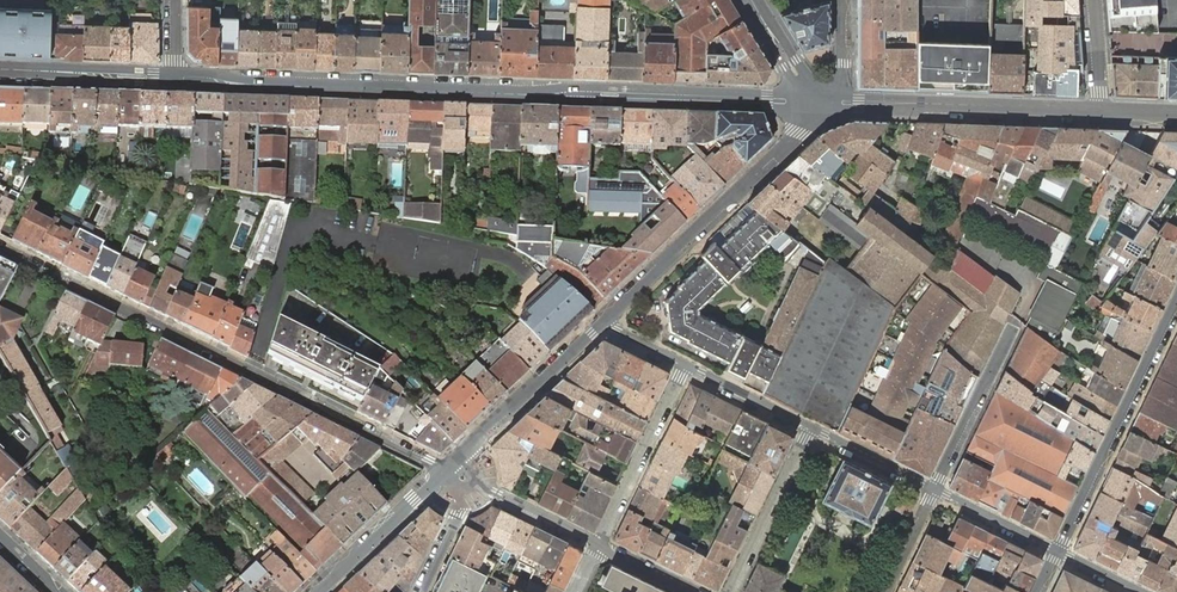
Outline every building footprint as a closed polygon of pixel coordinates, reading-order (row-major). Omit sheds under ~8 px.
[(434,72),(435,41),(435,35),(436,0),(409,0),(408,22),(408,25),(407,71),(434,72)] [(467,73),(468,42),(468,39),(468,36),(469,31),(469,23),(469,10),(469,2),(469,0),(436,0),(435,35),(435,41),(434,72),(451,73),(467,73)] [(645,6),(653,11),(671,0),(635,0),(645,6)] [(712,0),(672,0),(683,18),(692,12),(707,3),(712,0)] [(706,82),(706,63),(706,53),(706,48),(706,41),(709,39),(712,37),(717,35),(724,30),(730,27),(713,0),(712,0),(707,3),(692,12),(683,18),(674,23),(674,27),(674,34),(674,42),(674,61),(674,81),(706,82)] [(742,20),(730,0),(713,0),(730,27),(742,20)] [(781,13),(780,13),(785,21),(802,50),(829,43),(829,9),(829,0),(828,1),(781,13)] [(858,86),(859,87),(916,89),(917,0),(858,0),(858,86)] [(1012,0),(1007,0),(1004,3),(1004,8),(1006,11),(1006,24),(1011,24),(1011,11),(1014,9),(1014,7),(1014,4),(1019,0),(1012,0)] [(1023,25),(1022,54),(1022,70),(1083,72),(1078,14),(1062,14),(1062,0),(1024,0),(1024,12),(1023,25)] [(1062,0),(1062,14),(1078,14),(1077,0),(1062,0)] [(1108,20),(1109,31),(1154,33),(1153,21),(1153,17),(1158,17),(1156,0),(1107,0),(1108,20)] [(575,40),(608,40),(609,7),(576,5),(575,40)] [(194,63),(218,64),(219,28),(219,27),(208,27),(209,7),(188,6),(188,57),(194,63)] [(0,8),(0,56),(42,57),(50,58),(52,10),(44,9),(0,8)] [(501,41),(500,74),(536,76),(537,44),(537,28),(537,22),(537,9),(531,9),(530,18),(530,22),(532,22),(531,28),(507,26),(507,21),(501,20),(501,22),(501,26),(501,32),(501,41)] [(507,20),(507,21),(507,26),(531,28),(532,22),(530,22),(530,18),(510,17),(509,17),(508,17),(508,18),(507,18),(507,19),(507,20)] [(277,28),(296,28),(297,21),(277,20),(277,28)] [(737,59),(758,46),(742,20),(730,27),(724,30),(717,35),(712,37),(709,39),(706,41),(711,43),(715,41),(719,38),(724,46),(722,50),(729,53),(737,59)] [(296,28),(315,29),(316,22),(297,21),(296,28)] [(129,26),(130,61),(158,62),(158,22),(151,22),(151,28),(134,27),(134,22),(129,22),(129,26)] [(380,70),(407,71),(408,25),(408,22),(403,22),(403,25),(403,32),(382,32),(381,36),(380,70)] [(83,59),(110,60),(111,25),(84,24),(84,35),(83,59)] [(403,32),(403,25),(385,24),(382,24),(382,29),(382,32),(403,32)] [(988,74),(987,92),(1021,93),(1022,70),(1022,54),(1023,25),(1011,24),(1006,24),(990,24),(989,53),(988,74)] [(110,60),(130,61),(129,26),(111,25),(110,60)] [(561,45),(562,28),(537,27),(537,28),(537,44),(561,45)] [(218,64),(237,65),(238,28),(219,28),(218,64)] [(237,65),(256,66),(258,29),(238,28),(237,65)] [(276,66),(295,67),(296,28),(277,28),(277,30),(276,66)] [(295,67),(314,68),(315,31),(315,29),(296,28),(295,67)] [(353,69),(380,70),(381,36),(382,32),(382,29),(369,28),(367,28),(361,28),(355,28),(355,33),(355,34),(353,69)] [(643,80),(674,81),(674,61),(674,42),(674,34),(668,34),(665,34),(650,33),(650,28),(644,28),(644,32),(644,41),(643,80)] [(256,66),(276,66),(277,30),(258,29),(256,66)] [(314,68),(334,69),(335,32),(315,31),(314,68)] [(467,73),(500,74),(501,41),(501,32),(495,32),(494,32),(494,40),(473,40),(473,31),(469,31),(468,36),(468,39),(468,42),(467,73)] [(334,69),(353,69),(355,34),(355,33),(335,32),(334,69)] [(606,78),(643,80),(644,41),(644,32),(638,32),(637,42),(637,52),(615,51),(615,41),(615,40),(608,40),(608,46),(606,78)] [(69,59),(83,59),(84,35),(57,34),(56,54),(60,54),(66,54),(70,54),(69,58),(69,59)] [(637,52),(637,42),(615,41),(615,51),(637,52)] [(706,82),(736,83),(737,59),(729,53),(722,50),(720,53),(710,53),(710,48),(711,43),(706,41),(706,48),(706,53),(706,63),(706,82)] [(917,42),(916,89),(948,90),(949,72),(950,43),(917,42)] [(949,72),(948,90),(987,92),(988,74),(989,53),(989,44),(950,43),(949,72)] [(537,44),(536,76),(574,77),(575,45),(561,45),(537,44)] [(590,77),(606,78),(608,46),(575,45),(574,77),(590,77)] [(737,59),(736,83),(763,84),(772,68),(758,46),(737,59)] [(1114,96),(1136,97),(1137,63),(1130,63),(1131,56),(1123,56),(1123,63),(1111,62),(1114,96)] [(1136,97),(1157,97),(1158,64),(1152,64),(1152,56),(1144,56),(1144,64),(1137,63),(1136,97)] [(1176,98),(1176,57),(1159,57),(1158,64),(1157,97),(1176,98)] [(1022,70),(1021,93),(1084,95),(1083,72),(1022,70)] [(0,88),(0,123),(22,123),(24,89),(0,88)] [(51,90),(24,89),(22,123),(49,124),(51,90)] [(73,91),(51,90),(49,124),(49,132),(54,132),(54,126),(69,127),(72,127),(73,91)] [(72,127),(72,133),(76,133),(94,134),(94,128),(95,92),(73,91),(72,127)] [(117,93),(95,92),(94,128),(94,134),(99,134),(112,135),(116,135),(116,129),(116,128),(117,93)] [(140,94),(117,93),(116,128),(139,128),(140,94)] [(166,94),(140,94),(139,128),(138,137),(153,138),(153,128),(165,129),(166,94)] [(193,96),(166,94),(165,129),(192,130),(192,124),(193,114),(193,96)] [(223,96),(193,96),(193,114),(211,115),(210,125),(192,124),(192,130),(191,158),(190,174),(219,176),(223,96)] [(271,197),(283,199),(287,129),(288,99),(223,96),(219,176),(218,189),(237,192),(271,197)] [(290,201),(292,201),(314,203),(314,193),(317,130),(317,127),(318,100),(288,99),(287,129),(283,199),(290,201)] [(338,144),(346,144),(348,101),(318,100),(317,127),(317,130),(317,140),(339,141),(338,144)] [(348,101),(346,144),(359,145),(359,144),(363,144),(376,144),(378,102),(348,101)] [(378,102),(376,144),(387,145),(387,130),(407,131),(408,103),(378,102)] [(434,104),(408,103),(407,131),(406,140),(406,143),(429,144),(429,158),(432,159),(431,170),(442,171),(442,152),(444,105),(434,104)] [(444,105),(442,152),(463,153),(465,106),(444,105)] [(492,107),(465,106),(463,153),(463,158),(490,159),(490,154),(492,107)] [(521,108),(492,107),(490,154),(492,154),(494,152),(494,151),(520,152),(520,147),(521,108)] [(528,108),(521,108),(520,147),(527,147),(527,153),(532,153),(532,147),(550,148),(550,154),(556,154),(556,148),(557,109),(528,108)] [(590,110),(557,109),(556,148),(556,154),(555,171),(577,171),(578,182),(575,184),(575,191),(578,194),(587,195),(588,181),(588,172),(589,149),(589,146),(590,110)] [(620,111),(590,110),(589,146),(618,147),(619,144),(620,111)] [(652,111),(620,111),(619,144),(651,145),(651,139),(652,111)] [(690,113),(652,111),(651,139),(654,139),(654,153),(669,153),(669,150),(688,150),(690,113)] [(716,114),(690,113),(688,150),(692,146),(696,146),(703,146),(715,142),(716,114)] [(762,116),(716,114),(715,142),(722,140),(727,137),(734,135),(737,145),(732,146),(732,147),(731,148),(731,149),(731,150),(731,151),(746,166),(771,142),(762,116)] [(824,131),(818,136),(842,157),(846,161),(854,151),(857,151),(860,154),(869,143),(887,121),(852,120),(824,131)] [(945,123),(917,122),(908,147),(906,152),(910,154),(912,149),(929,155),(928,159),(932,160),(933,156),(945,123)] [(965,124),(945,123),(933,156),(932,160),(931,162),(940,166),(938,171),(938,173),(950,178),(953,170),(971,177),(947,240),(956,243),(969,211),(975,195),(980,183),(983,175),(984,172),(984,171),(988,163),(1002,125),(965,124)] [(1023,126),(1002,125),(988,163),(984,171),(984,172),(989,174),(993,164),(996,157),(1006,162),(1023,126)] [(1040,126),(1023,126),(1006,162),(1003,170),(995,189),(990,202),(1002,209),(1007,200),(1014,183),(1019,172),(1023,162),(1040,126)] [(1020,186),(1026,175),(1033,178),(1038,169),(1039,166),(1043,157),(1058,127),(1040,126),(1023,162),(1019,172),(1014,183),(1020,186)] [(1096,129),(1058,127),(1043,157),(1039,166),(1048,167),(1051,167),(1051,157),(1082,158),(1096,129)] [(1076,170),(1085,175),(1100,182),(1121,141),(1127,130),(1096,129),(1082,158),(1079,164),(1077,168),(1076,170)] [(387,130),(387,145),(406,146),(406,143),(406,140),(407,131),(387,130)] [(1150,156),(1142,171),(1128,197),(1112,228),(1132,239),(1168,185),(1173,178),(1176,170),(1176,132),(1163,131),(1151,153),(1150,156)] [(1163,131),(1151,131),(1142,148),(1151,153),(1163,131)] [(727,137),(730,147),(732,146),(737,145),(734,135),(727,137)] [(818,136),(799,154),(825,174),(826,175),(834,181),(848,165),(845,163),(846,161),(842,157),(818,136)] [(722,140),(715,142),(723,150),(725,149),(722,140)] [(1090,199),(1086,207),(1093,211),(1106,185),(1112,173),(1118,176),(1119,177),(1124,180),(1129,182),(1122,193),(1128,197),(1142,171),(1150,156),(1137,149),(1130,145),(1121,141),(1100,182),(1097,186),(1090,199)] [(845,172),(837,182),(842,186),(856,197),(859,192),(844,180),(848,175),(864,186),(867,189),(859,199),(868,207),(869,206),(906,234),(916,206),(916,205),(902,197),(897,209),(874,192),(896,162),(869,143),(860,154),(849,167),(845,172)] [(688,150),(695,158),(673,179),(672,182),(675,186),(697,210),(723,187),(702,164),(708,158),(696,146),(692,146),(688,150)] [(723,187),(746,166),(731,151),(731,150),(731,149),(731,148),(732,147),(730,147),(725,149),(723,150),(714,158),(712,155),(708,158),(702,164),(723,187)] [(6,156),(21,158),(21,153),(0,150),(0,155),(6,156)] [(33,154),(32,160),(37,161),(47,163),(47,160),(48,155),(33,154)] [(784,168),(769,182),(801,205),(819,218),(854,244),(860,249),(871,235),(919,272),(932,255),(911,238),(906,234),(869,206),(868,207),(859,199),(856,197),(842,186),(837,182),(834,181),(826,175),(825,174),(799,154),(784,168)] [(176,157),(175,182),(189,185),(190,174),(191,158),(176,157)] [(620,182),(588,181),(587,212),(643,214),(643,228),(668,204),(639,173),(620,173),(620,182)] [(986,176),(983,175),(980,183),(975,195),(990,202),(995,189),(983,184),(986,176)] [(769,182),(748,202),(758,210),(783,229),(783,230),(801,205),(769,182)] [(1090,199),(1097,186),(1092,183),(1085,197),(1090,199)] [(929,187),(923,185),(919,197),(925,199),(929,187)] [(697,210),(675,186),(663,198),(668,204),(677,213),(685,222),(697,210)] [(6,189),(6,190),(0,201),(0,234),(15,205),(6,201),(10,195),(11,192),(6,189)] [(342,197),(314,193),(314,203),(342,206),(342,197)] [(1049,253),(1044,262),(1047,264),(1039,279),(1045,282),(1047,283),(1025,326),(1026,326),(1051,345),(1065,318),(1082,286),(1084,283),(1055,268),(1072,236),(1021,210),(1021,209),(1018,207),(1016,211),(1015,215),(1002,209),(990,202),(975,195),(972,207),(1051,249),(1049,253)] [(264,267),(272,270),(292,201),(290,201),(283,199),(271,197),(243,266),(250,269),(251,269),(253,263),(264,267)] [(342,197),(342,206),(358,209),(359,200),(342,197)] [(1007,200),(1002,209),(1015,215),(1016,211),(1018,207),(1019,206),(1007,200)] [(394,215),(403,217),(403,203),(394,201),(394,215)] [(403,203),(403,217),(440,223),(440,208),(403,202),(403,203)] [(742,383),(762,393),(781,354),(762,344),(740,333),(699,313),(699,309),(740,270),(743,274),(760,257),(757,254),(769,242),(772,246),(772,249),(781,258),(786,255),(791,251),(796,246),(799,242),(783,230),(783,229),(758,210),(748,202),(710,239),(713,242),(700,255),(705,260),(677,286),(678,288),(664,301),(668,331),(686,339),(685,341),(728,363),(725,369),(744,378),(742,383)] [(30,203),(11,241),(37,254),(52,223),(53,221),(55,216),(36,207),(36,206),(30,203)] [(1022,210),(1057,228),(1061,221),(1025,203),(1022,210)] [(677,213),(668,204),(643,228),(647,233),(671,237),(685,222),(677,213)] [(916,206),(906,234),(911,238),(919,224),(924,209),(916,206)] [(1158,230),(1156,232),(1161,235),(1176,243),(1176,206),(1158,230)] [(969,211),(1049,253),(1051,249),(972,207),(969,211)] [(1156,232),(1158,230),(1148,216),(1132,239),(1112,228),(1084,283),(1082,286),(1093,295),(1102,302),(1106,298),(1115,286),(1119,280),(1135,259),(1156,232)] [(487,222),(487,231),(489,231),(514,236),(517,236),(517,226),(517,223),(487,218),(487,222)] [(469,220),(468,228),(487,231),(487,222),(469,220)] [(52,223),(37,254),(61,266),(76,234),(77,233),(73,231),(68,228),(63,226),(57,223),(53,221),(52,223)] [(547,269),(593,310),(603,300),(580,275),(578,273),(552,258),(552,241),(553,228),(517,226),(517,236),(514,236),(513,249),(544,267),(547,269)] [(623,252),(649,257),(671,237),(647,233),(643,228),(634,238),(635,240),(623,252)] [(76,234),(61,266),(87,279),(101,250),(102,247),(76,234)] [(781,354),(762,393),(836,430),(894,309),(895,307),(921,273),(919,272),(871,235),(860,249),(845,269),(839,264),(829,257),(825,261),(819,275),(783,349),(781,354)] [(1176,278),(1176,243),(1161,235),(1155,247),(1153,251),(1151,256),(1149,259),(1143,256),(1140,261),(1146,265),(1176,279),(1176,278)] [(580,275),(603,300),(649,257),(623,252),(585,246),(575,245),(552,241),(552,258),(578,273),(580,275)] [(854,244),(839,264),(845,269),(860,249),(854,244)] [(825,261),(810,249),(801,267),(799,266),(780,307),(779,307),(773,318),(774,319),(765,339),(783,349),(819,275),(825,261)] [(955,249),(948,267),(1008,312),(1016,295),(955,249)] [(101,250),(87,279),(98,284),(106,288),(119,259),(101,250)] [(119,259),(106,288),(122,296),(134,270),(135,267),(138,260),(131,257),(127,255),(122,253),(119,259)] [(155,291),(148,309),(165,318),(174,295),(177,288),(188,262),(188,259),(174,253),(171,255),(155,291)] [(932,255),(919,272),(921,273),(971,311),(944,345),(942,348),(972,373),(977,375),(1008,312),(948,267),(932,255)] [(17,269),(0,261),(0,264),(16,272),(17,269)] [(1036,277),(1039,279),(1047,264),(1044,262),(1036,277)] [(16,272),(0,264),(0,303),(16,272)] [(1162,309),(1176,279),(1146,265),(1132,294),(1162,309)] [(260,275),(270,278),(272,270),(264,267),(260,275)] [(522,327),(548,353),(593,310),(547,269),(535,281),(542,288),(521,309),(530,319),(522,327)] [(134,270),(122,296),(140,305),(148,309),(155,291),(148,288),(152,279),(134,270)] [(894,309),(836,430),(891,457),(915,406),(942,348),(944,345),(971,311),(921,273),(895,307),(894,309)] [(1119,280),(1115,286),(1122,289),(1124,285),(1119,280)] [(189,309),(182,326),(212,341),(226,307),(228,302),(214,296),(213,299),(209,298),(213,288),(200,282),(195,296),(192,302),(189,309)] [(1023,324),(1025,326),(1047,283),(1045,282),(1023,324)] [(1132,294),(1123,290),(1122,289),(1115,286),(1106,298),(1102,302),(1100,306),(1122,316),(1152,330),(1162,309),(1132,294)] [(174,295),(165,318),(182,326),(189,309),(192,302),(195,296),(177,288),(174,295)] [(87,303),(65,293),(53,317),(46,332),(53,336),(56,329),(55,326),(58,320),(75,328),(87,303)] [(1100,306),(1102,302),(1093,295),(1086,303),(1096,310),(1104,314),(1110,317),(1102,333),(1097,329),(1094,335),(1100,338),(1103,340),(1109,344),(1138,360),(1152,330),(1122,316),(1100,306)] [(212,341),(228,349),(237,328),(241,320),(243,316),(233,311),(236,303),(235,303),(229,300),(228,301),(226,307),(212,341)] [(115,317),(87,303),(75,328),(72,334),(68,341),(73,344),(77,336),(91,343),(100,347),(102,342),(115,317)] [(11,342),(19,325),(22,321),(0,310),(0,350),(11,342)] [(1102,333),(1110,317),(1104,314),(1097,329),(1102,333)] [(228,349),(247,358),(254,335),(253,335),(256,326),(241,320),(237,328),(228,349)] [(286,324),(278,320),(267,355),(274,358),(362,402),(370,386),(375,376),(378,370),(286,324)] [(1060,351),(1051,345),(1026,326),(1005,370),(1031,390),(1040,378),(1049,366),(1060,351)] [(529,371),(548,353),(547,352),(522,327),(517,332),(511,338),(508,340),(506,337),(503,339),(501,337),(498,339),(498,340),(510,352),(529,371)] [(762,344),(781,354),(783,349),(765,339),(762,344)] [(505,393),(529,371),(510,352),(498,340),(474,363),(476,364),(486,374),(505,393)] [(602,340),(581,360),(604,372),(610,376),(623,350),(604,340),(602,340)] [(1124,388),(1138,360),(1109,344),(1103,340),(1101,343),(1100,346),(1105,349),(1097,367),(1091,363),(1089,368),(1095,372),(1124,388)] [(179,381),(191,356),(161,341),(149,366),(146,372),(176,386),(179,381)] [(1172,341),(1139,411),(1165,424),(1175,429),(1176,430),(1176,343),(1172,341)] [(51,442),(57,453),(67,447),(62,438),(57,430),(61,427),(11,342),(0,350),(0,355),(47,436),(51,442)] [(107,365),(141,368),(143,346),(112,343),(102,342),(100,347),(87,374),(106,375),(107,365)] [(954,423),(977,375),(972,373),(942,348),(915,406),(927,412),(936,394),(942,397),(934,415),(954,423)] [(610,376),(616,379),(628,384),(631,386),(644,360),(623,350),(610,376)] [(701,350),(699,353),(725,367),(727,363),(701,350)] [(1064,365),(1070,357),(1060,351),(1049,366),(1056,370),(1061,363),(1064,365)] [(394,355),(379,368),(388,377),(402,363),(394,355)] [(208,396),(221,370),(191,356),(179,381),(173,392),(203,407),(206,400),(208,396)] [(593,393),(600,397),(605,400),(607,396),(604,395),(607,389),(598,384),(602,376),(614,382),(616,379),(610,376),(604,372),(581,360),(562,378),(593,393)] [(644,360),(631,386),(656,399),(669,374),(668,372),(644,360)] [(1059,372),(1064,365),(1061,363),(1056,370),(1059,372)] [(490,408),(505,393),(486,374),(476,364),(461,379),(490,408)] [(1056,370),(1049,366),(1040,378),(1047,382),(1056,370)] [(1116,405),(1124,388),(1095,372),(1089,368),(1089,367),(1087,371),(1084,370),(1083,373),(1092,377),(1086,388),(1116,405)] [(208,396),(206,400),(209,401),(218,394),(222,397),(240,380),(221,370),(208,396)] [(1029,392),(1031,390),(1005,370),(995,390),(1011,398),(1027,409),(1035,396),(1029,392)] [(562,378),(545,395),(571,408),(576,411),(589,417),(600,397),(593,393),(562,378)] [(1050,384),(1047,382),(1040,378),(1031,390),(1029,392),(1035,396),(1040,399),(1050,384)] [(466,430),(490,408),(461,379),(452,387),(449,390),(438,400),(466,430)] [(605,400),(607,400),(646,420),(656,399),(631,386),(628,384),(616,379),(614,382),(613,383),(625,389),(619,401),(607,395),(607,396),(605,400)] [(206,410),(207,411),(215,419),(220,415),(229,407),(253,386),(240,380),(222,397),(211,406),(206,410)] [(449,390),(452,387),(446,380),(432,394),(434,396),(438,400),(449,390)] [(674,416),(685,424),(701,389),(690,383),(674,416)] [(384,426),(395,405),(402,391),(395,384),(389,395),(376,388),(370,386),(362,402),(356,413),(384,426)] [(1109,419),(1116,405),(1086,388),(1081,384),(1076,394),(1070,391),(1068,395),(1071,398),(1080,403),(1109,419)] [(244,426),(276,398),(253,386),(229,407),(220,415),(215,419),(232,437),(244,426)] [(701,389),(685,424),(691,428),(694,422),(701,426),(703,421),(708,408),(714,395),(701,389)] [(1037,415),(1027,409),(1011,398),(995,390),(966,451),(971,453),(987,462),(993,465),(990,471),(976,500),(994,509),(999,498),(1002,492),(1004,487),(1020,495),(1042,505),(1063,516),(1077,485),(1063,478),(1057,475),(1064,460),(1073,438),(1063,432),(1059,429),(1037,415)] [(927,412),(934,415),(942,397),(936,394),(927,412)] [(566,417),(572,420),(576,411),(571,408),(545,395),(527,411),(559,428),(560,429),(566,417)] [(742,409),(714,395),(708,408),(703,421),(729,434),(742,409)] [(452,443),(466,430),(438,400),(434,396),(431,399),(431,400),(420,410),(426,416),(427,417),(452,443)] [(1035,396),(1027,409),(1037,415),(1045,402),(1040,399),(1035,396)] [(600,397),(589,417),(596,421),(607,400),(605,400),(600,397)] [(281,441),(312,415),(276,398),(244,426),(232,437),(215,419),(207,411),(182,435),(245,499),(249,495),(270,474),(257,461),(281,441)] [(1102,434),(1109,419),(1080,403),(1071,398),(1067,404),(1071,406),(1072,404),(1078,407),(1073,418),(1102,434)] [(615,430),(636,441),(646,420),(607,400),(596,421),(615,430)] [(1073,438),(1094,451),(1102,434),(1073,418),(1045,402),(1037,415),(1059,429),(1063,432),(1073,438)] [(395,405),(384,426),(393,431),(404,410),(395,405)] [(929,476),(954,423),(934,415),(927,412),(915,406),(891,457),(910,467),(929,476)] [(767,422),(742,409),(729,434),(726,441),(724,444),(723,445),(722,449),(747,461),(749,457),(767,422)] [(535,443),(548,449),(559,428),(527,411),(508,429),(535,443)] [(607,452),(625,462),(636,441),(615,430),(596,421),(589,417),(576,411),(572,420),(566,432),(585,441),(595,446),(607,452)] [(1139,411),(1129,430),(1152,441),(1158,429),(1161,430),(1165,424),(1139,411)] [(338,482),(351,469),(348,466),(342,461),(359,439),(330,424),(312,415),(281,441),(257,461),(270,474),(302,506),(314,494),(282,462),(302,446),(310,437),(322,448),(313,456),(338,482)] [(440,454),(452,443),(427,417),(426,416),(421,421),(426,426),(428,427),(415,442),(440,454)] [(685,424),(674,416),(662,440),(688,453),(691,454),(701,434),(698,433),(697,432),(691,428),(685,424)] [(794,435),(767,422),(749,457),(747,461),(774,475),(794,435)] [(528,456),(535,443),(508,429),(491,446),(497,454),(500,462),(502,469),(502,477),(502,485),(511,489),(523,466),(528,456)] [(1122,446),(1112,466),(1118,469),(1131,476),(1133,477),(1147,486),(1158,493),(1161,487),(1150,481),(1151,479),(1150,479),(1147,477),(1134,471),(1141,456),(1148,459),(1153,449),(1161,452),(1163,450),(1166,452),(1168,449),(1156,443),(1152,441),(1129,430),(1122,446)] [(1085,470),(1094,451),(1073,438),(1064,460),(1057,475),(1063,478),(1070,463),(1085,470)] [(355,474),(380,449),(359,439),(342,461),(348,466),(351,469),(355,474)] [(688,453),(662,440),(652,462),(672,472),(678,475),(688,453)] [(585,441),(575,463),(589,470),(597,474),(607,452),(595,446),(585,441)] [(554,468),(561,455),(548,449),(535,443),(528,456),(523,466),(537,473),(542,463),(554,468)] [(159,464),(173,453),(167,446),(153,457),(159,464)] [(66,469),(72,478),(82,472),(68,447),(67,447),(57,453),(66,469)] [(747,461),(722,449),(716,460),(732,468),(736,483),(728,500),(732,502),(755,514),(774,475),(747,461)] [(1168,449),(1166,452),(1167,454),(1175,459),(1176,456),(1176,454),(1176,453),(1173,451),(1168,449)] [(813,453),(816,461),(820,460),(823,459),(820,450),(817,451),(813,453)] [(949,486),(976,500),(990,471),(993,465),(987,462),(984,467),(968,459),(971,453),(966,451),(963,456),(949,486)] [(22,473),(8,459),(0,452),(0,496),(22,473)] [(811,453),(806,464),(813,467),(816,461),(813,453),(811,453)] [(842,459),(832,454),(829,460),(839,465),(822,500),(840,509),(839,510),(852,516),(852,515),(870,524),(890,483),(842,459)] [(554,468),(538,502),(566,516),(580,489),(568,483),(571,475),(563,471),(566,466),(567,463),(570,464),(571,461),(569,460),(570,459),(561,455),(554,468)] [(652,462),(639,487),(660,497),(666,485),(670,476),(672,472),(652,462)] [(10,529),(29,509),(48,489),(51,485),(47,482),(41,489),(35,495),(20,480),(25,475),(27,474),(33,468),(29,464),(22,472),(22,473),(0,496),(0,520),(10,529)] [(1112,466),(1100,491),(1106,494),(1121,501),(1133,477),(1131,476),(1118,469),(1112,466)] [(62,525),(85,501),(84,499),(79,492),(73,481),(72,478),(66,469),(51,485),(48,489),(58,498),(69,484),(74,492),(50,519),(45,524),(35,514),(29,509),(10,529),(16,535),(36,553),(60,528),(62,525)] [(593,529),(615,483),(589,470),(580,489),(566,516),(593,529)] [(41,489),(27,474),(25,475),(20,480),(35,495),(41,489)] [(316,572),(343,547),(326,530),(312,516),(303,507),(302,506),(270,474),(249,495),(305,551),(301,556),(316,572)] [(343,547),(386,505),(357,475),(343,488),(340,485),(324,500),(327,503),(312,516),(326,530),(343,547)] [(1133,477),(1121,501),(1113,519),(1127,525),(1135,508),(1132,507),(1142,488),(1150,492),(1140,511),(1138,510),(1129,527),(1144,534),(1145,532),(1163,496),(1158,493),(1147,486),(1133,477)] [(1161,487),(1158,493),(1163,496),(1168,499),(1175,485),(1165,480),(1161,487)] [(79,492),(84,499),(92,495),(88,487),(79,492)] [(653,521),(656,523),(664,506),(671,509),(672,507),(676,508),(674,512),(678,513),(680,509),(681,507),(660,497),(639,487),(629,509),(640,514),(652,520),(653,521)] [(994,509),(1010,517),(1020,495),(1004,487),(1002,492),(1010,496),(1007,502),(999,498),(994,509)] [(895,508),(909,516),(918,497),(904,490),(895,508)] [(1106,494),(1100,491),(1073,548),(1094,558),(1107,531),(1096,525),(1098,520),(1110,525),(1112,520),(1113,519),(1121,501),(1106,494)] [(1010,517),(1031,527),(1042,505),(1020,495),(1010,517)] [(729,568),(755,514),(732,502),(706,553),(720,560),(718,562),(729,568)] [(413,520),(433,538),(444,516),(435,511),(428,505),(413,520)] [(469,518),(465,524),(482,532),(488,536),(501,509),(491,505),(487,509),(484,512),(478,515),(469,518)] [(1052,538),(1063,516),(1042,505),(1031,527),(1052,538)] [(518,518),(501,509),(488,536),(492,538),(504,545),(518,518)] [(629,509),(613,540),(638,552),(649,529),(650,527),(653,521),(652,520),(640,514),(629,509)] [(671,526),(669,530),(655,560),(681,573),(693,549),(695,546),(696,543),(691,541),(688,547),(671,538),(673,532),(679,526),(685,512),(680,509),(678,513),(671,526)] [(933,519),(926,533),(960,549),(973,524),(959,517),(950,535),(940,530),(943,524),(933,519)] [(504,545),(502,550),(499,556),(504,558),(509,547),(521,553),(535,526),(518,518),(504,545)] [(398,533),(424,556),(433,538),(413,520),(398,533)] [(1107,531),(1094,558),(1115,568),(1127,544),(1130,538),(1126,536),(1116,531),(1118,528),(1116,527),(1116,525),(1115,522),(1112,520),(1110,525),(1107,531)] [(655,560),(669,530),(665,528),(663,527),(656,523),(653,521),(650,527),(649,529),(638,552),(655,560)] [(456,543),(450,555),(486,573),(490,575),(492,571),(498,558),(499,556),(502,550),(498,549),(495,556),(493,555),(490,562),(482,558),(489,544),(485,542),(482,541),(483,538),(480,537),(482,532),(465,524),(456,543)] [(973,524),(960,549),(963,551),(977,558),(980,551),(999,559),(1008,542),(973,524)] [(80,542),(62,525),(60,528),(36,553),(53,570),(80,542)] [(535,526),(521,553),(518,560),(535,568),(538,562),(551,535),(535,526)] [(302,585),(316,572),(301,556),(277,532),(270,538),(278,545),(279,546),(281,545),(283,546),(286,550),(290,554),(284,560),(280,556),(279,556),(276,554),(273,556),(302,585)] [(1144,534),(1143,536),(1140,542),(1140,543),(1151,549),(1153,544),(1163,549),(1161,553),(1158,559),(1157,563),(1167,568),(1176,573),(1176,547),(1167,542),(1145,532),(1144,534)] [(398,533),(376,554),(400,575),(410,585),(417,569),(421,562),(424,556),(398,533)] [(926,533),(913,561),(939,574),(946,560),(956,565),(963,551),(960,549),(926,533)] [(550,581),(564,588),(583,550),(551,535),(538,562),(535,568),(532,575),(537,577),(544,564),(555,570),(550,581)] [(1130,537),(1130,538),(1127,544),(1115,568),(1135,579),(1145,558),(1135,553),(1136,549),(1130,546),(1133,539),(1130,537)] [(87,560),(94,553),(81,540),(80,542),(53,570),(66,582),(87,560)] [(1008,542),(999,559),(1015,567),(1024,550),(1008,542)] [(1148,554),(1151,549),(1140,543),(1136,549),(1135,553),(1145,558),(1146,557),(1148,554)] [(717,591),(729,568),(718,562),(705,556),(703,555),(703,554),(699,552),(700,549),(695,546),(693,549),(681,573),(691,578),(717,591)] [(1024,550),(1015,567),(1033,577),(1042,559),(1041,558),(1024,550)] [(977,558),(973,567),(1004,582),(1025,591),(1026,591),(1033,577),(1015,567),(999,559),(980,551),(977,558)] [(302,585),(273,556),(270,553),(265,558),(266,559),(258,567),(282,591),(294,591),(302,585)] [(720,560),(706,553),(705,556),(718,562),(720,560)] [(382,590),(385,591),(393,582),(404,591),(406,591),(410,585),(400,575),(376,554),(359,571),(374,584),(382,590)] [(1135,579),(1156,589),(1167,568),(1157,563),(1155,562),(1156,559),(1148,554),(1146,557),(1145,558),(1135,579)] [(486,573),(450,555),(439,578),(436,582),(434,585),(433,591),(477,591),(486,573)] [(105,568),(112,561),(107,557),(101,564),(105,568)] [(15,574),(0,560),(0,590),(15,574)] [(77,591),(82,591),(101,573),(87,560),(66,582),(77,591)] [(901,585),(914,591),(936,591),(944,576),(939,574),(913,561),(901,585)] [(783,591),(778,588),(784,576),(758,562),(743,591),(785,591),(783,591)] [(258,567),(255,564),(238,579),(245,585),(252,591),(282,591),(258,567)] [(655,586),(611,564),(610,564),(600,568),(588,591),(667,591),(655,586)] [(963,586),(976,591),(1025,591),(1004,582),(973,567),(970,572),(963,586)] [(104,568),(101,573),(82,591),(129,591),(104,568)] [(1167,568),(1156,589),(1161,591),(1176,591),(1176,573),(1167,568)] [(1052,591),(1109,591),(1100,588),(1063,569),(1052,591)] [(343,585),(351,591),(365,591),(369,589),(373,591),(380,591),(382,590),(374,584),(359,571),(358,571),(343,585)] [(509,579),(492,571),(490,575),(506,583),(509,579)] [(15,574),(0,590),(0,591),(34,591),(15,574)] [(510,575),(509,579),(506,583),(514,587),(524,591),(527,584),(510,575)] [(936,591),(960,591),(963,586),(944,576),(936,591)] [(238,579),(234,584),(231,584),(224,591),(223,591),(252,591),(245,585),(238,579)] [(564,588),(550,581),(544,591),(562,591),(564,588)] [(524,591),(544,591),(527,584),(524,591)]
